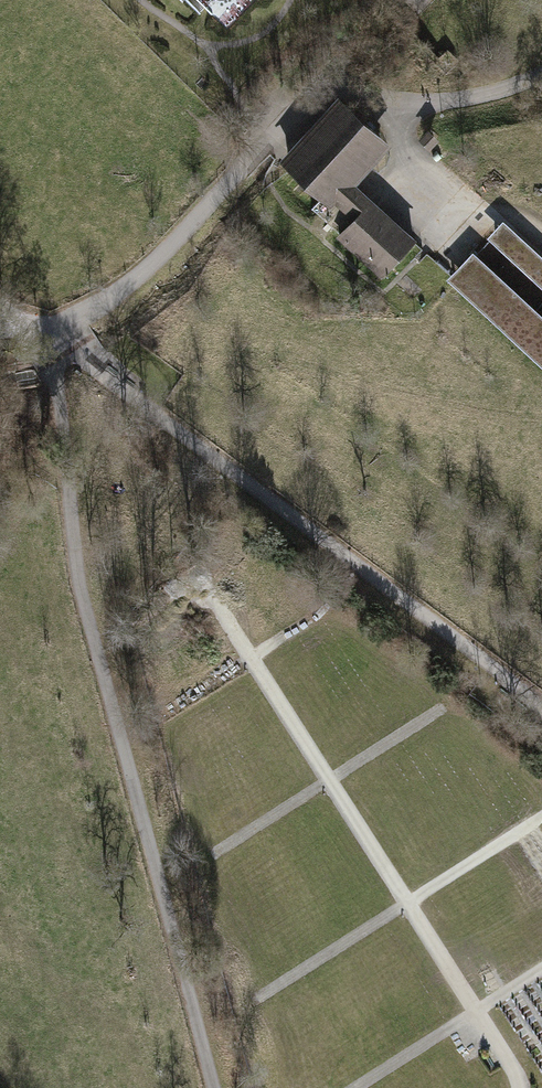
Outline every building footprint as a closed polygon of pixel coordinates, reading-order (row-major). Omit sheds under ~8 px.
[(345,104),(289,165),(323,196),(324,197),(343,177),(380,136),(345,104)] [(323,196),(311,209),(383,274),(413,241),(343,177),(324,197),(323,196)] [(487,237),(541,287),(541,255),(503,219),(487,237)] [(473,250),(446,279),(541,367),(541,314),(473,250)]
